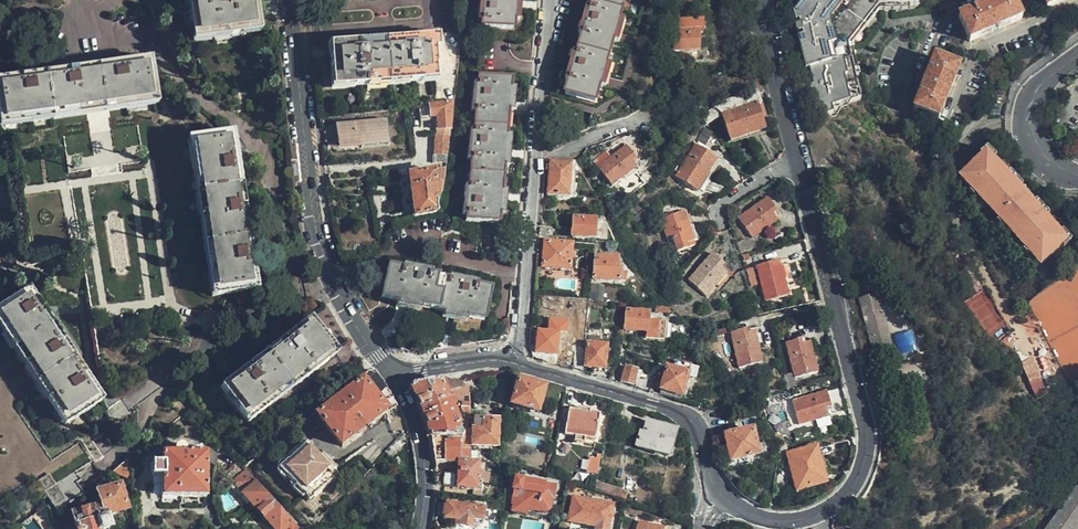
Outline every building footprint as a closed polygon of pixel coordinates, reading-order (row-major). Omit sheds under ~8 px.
[(184,28),(185,39),(256,28),(252,0),(180,0),(184,28)] [(478,19),(482,20),(481,26),(513,27),(515,0),(479,0),(478,19)] [(624,0),(592,0),(590,6),(586,5),(578,34),(582,36),(574,62),(571,61),(563,88),(566,89),(565,96),(594,104),(624,0)] [(830,106),(863,98),(864,98),(858,73),(851,48),(866,30),(885,7),(904,7),(914,7),(922,7),(922,0),(803,0),(801,2),(805,17),(808,16),(819,58),(822,58),(827,76),(823,77),(830,106)] [(1013,0),(997,0),(975,10),(960,16),(970,41),(998,28),(1022,18),(1013,0)] [(851,48),(858,73),(862,72),(861,67),(856,49),(862,42),(876,25),(888,11),(914,11),(914,7),(904,7),(885,7),(866,30),(851,48)] [(701,52),(702,26),(692,26),(691,32),(682,32),(682,51),(701,52)] [(433,66),(432,50),(435,50),(434,40),(417,40),(417,39),(401,40),(401,42),(376,43),(366,44),(366,42),(351,43),(351,45),(332,45),(335,86),(353,85),(353,87),(369,86),(369,84),(404,82),(403,84),(420,83),(420,81),(431,80),(430,66),(433,66)] [(155,99),(149,58),(0,83),(0,124),(155,99)] [(939,118),(951,89),(960,67),(935,58),(934,61),(922,91),(914,108),(939,118)] [(504,153),(505,134),(508,106),(509,80),(477,77),(476,83),(472,83),(470,112),(474,113),(472,139),(468,139),(466,168),(471,168),(468,195),(464,195),(462,224),(467,224),(466,231),(498,232),(500,211),(502,186),(504,153)] [(703,116),(708,123),(723,117),(731,141),(764,129),(756,104),(759,103),(756,93),(714,107),(703,116)] [(437,129),(449,130),(451,100),(428,103),(430,117),(436,116),(437,129)] [(388,145),(385,120),(336,125),(338,141),(359,139),(360,148),(388,145)] [(212,284),(214,296),(230,294),(240,293),(254,291),(230,133),(190,139),(193,163),(212,284)] [(432,163),(445,162),(448,136),(434,136),(434,156),(431,156),(432,163)] [(610,184),(635,167),(630,161),(635,157),(626,144),(597,164),(610,184)] [(699,147),(683,172),(690,176),(686,181),(699,189),(718,159),(699,147)] [(994,157),(989,151),(969,169),(960,177),(967,185),(984,204),(1005,226),(1026,249),(1034,257),(1041,264),(1054,253),(1069,238),(1053,221),(1031,197),(1017,182),(994,157)] [(572,172),(582,170),(577,160),(573,162),(551,159),(548,193),(570,195),(572,172)] [(408,175),(413,217),(435,213),(434,193),(441,193),(444,170),(408,175)] [(1030,261),(1034,257),(1026,249),(1005,226),(984,204),(967,185),(963,188),(969,195),(986,213),(1002,230),(1017,247),(1030,261)] [(777,221),(772,213),(776,210),(768,197),(738,216),(751,237),(777,221)] [(967,206),(961,200),(958,203),(963,209),(967,206)] [(693,241),(682,211),(660,220),(674,253),(687,248),(686,244),(693,241)] [(609,241),(615,241),(611,233),(603,214),(597,214),(596,219),(575,218),(573,235),(596,237),(596,239),(609,241)] [(743,238),(735,240),(739,251),(752,247),(749,239),(745,240),(743,238)] [(572,244),(545,242),(544,267),(570,269),(572,244)] [(769,250),(770,259),(785,258),(788,288),(805,286),(803,266),(793,267),(791,248),(769,250)] [(704,297),(728,269),(710,254),(686,281),(704,297)] [(620,280),(621,270),(617,270),(618,259),(597,257),(595,278),(620,280)] [(789,295),(781,264),(776,266),(775,261),(757,266),(764,288),(767,301),(789,295)] [(484,321),(491,290),(477,286),(478,282),(450,276),(448,280),(430,276),(430,272),(403,266),(402,270),(388,267),(381,299),(484,321)] [(603,297),(605,284),(594,282),(591,295),(603,297)] [(100,402),(28,291),(0,309),(0,328),(64,425),(100,402)] [(871,343),(873,352),(891,347),(887,332),(881,306),(877,294),(860,298),(866,323),(871,343)] [(666,322),(666,321),(649,320),(650,313),(641,313),(642,310),(628,309),(626,327),(647,328),(647,335),(665,336),(665,335),(666,322)] [(334,354),(307,320),(270,348),(272,351),(257,362),(256,359),(219,387),(246,422),(272,402),(334,354)] [(763,345),(758,327),(731,334),(741,368),(763,362),(759,346),(763,345)] [(536,360),(557,366),(560,333),(539,330),(536,360)] [(900,362),(923,357),(916,331),(910,332),(895,337),(900,362)] [(594,377),(598,378),(598,373),(605,373),(608,346),(592,345),(593,337),(587,337),(585,350),(589,350),(588,366),(594,368),(594,377)] [(709,349),(698,337),(686,346),(697,358),(709,349)] [(818,371),(810,341),(802,343),(801,339),(787,342),(797,377),(818,371)] [(91,461),(79,443),(51,461),(15,407),(33,395),(8,356),(0,361),(0,502),(35,479),(56,512),(84,494),(76,483),(81,480),(75,472),(91,461)] [(683,395),(691,365),(677,362),(675,370),(669,369),(663,389),(683,395)] [(1032,363),(1021,368),(1023,374),(1029,384),(1038,380),(1040,379),(1032,363)] [(636,389),(645,382),(636,379),(638,371),(626,368),(622,384),(636,389)] [(462,444),(465,435),(463,434),(463,431),(460,430),(458,429),(459,428),(460,427),(461,425),(461,423),(459,419),(455,407),(456,406),(453,400),(452,397),(450,397),(448,389),(463,389),(463,382),(455,380),(453,380),(444,381),(427,383),(416,385),(414,389),(414,391),(418,397),(421,405),(426,417),(430,430),(434,449),(436,462),(441,462),(458,463),(458,462),(461,461),(461,450),(462,444)] [(1036,400),(1039,399),(1046,396),(1038,380),(1029,384),(1036,400)] [(344,396),(339,401),(318,416),(342,447),(388,412),(363,381),(344,396)] [(539,411),(545,388),(534,385),(520,381),(513,404),(539,411)] [(636,389),(648,392),(650,384),(645,382),(636,389)] [(566,388),(549,384),(546,401),(564,404),(565,393),(566,388)] [(452,397),(453,400),(464,399),(464,396),(463,389),(448,389),(450,397),(452,397)] [(335,396),(339,401),(344,396),(340,392),(335,396)] [(833,407),(829,392),(796,401),(794,402),(800,424),(829,417),(828,408),(833,407)] [(597,435),(600,415),(591,413),(591,411),(580,408),(579,411),(570,410),(566,434),(571,435),(596,440),(597,435)] [(189,421),(195,416),(189,409),(183,414),(189,421)] [(461,450),(470,450),(470,445),(483,445),(498,445),(499,426),(499,422),(499,421),(484,420),(484,418),(475,418),(474,430),(468,430),(465,435),(462,444),(461,450)] [(670,450),(677,431),(649,421),(645,435),(642,434),(639,445),(668,454),(670,450)] [(406,426),(383,452),(391,456),(409,436),(406,426)] [(766,452),(763,437),(756,438),(754,429),(727,436),(732,460),(740,458),(739,461),(740,464),(742,466),(745,468),(748,467),(751,465),(752,463),(752,461),(751,456),(766,452)] [(308,437),(304,441),(322,464),(326,461),(322,456),(308,437)] [(334,473),(335,472),(326,461),(322,464),(304,441),(280,459),(309,497),(336,477),(334,473)] [(204,497),(207,443),(201,443),(201,447),(185,447),(184,445),(183,444),(181,443),(178,444),(174,446),(174,452),(162,451),(161,462),(152,462),(151,474),(161,475),(160,495),(204,497)] [(827,480),(818,445),(789,452),(798,489),(827,480)] [(484,462),(485,451),(470,450),(461,450),(461,461),(475,462),(484,462)] [(326,461),(335,472),(338,469),(326,452),(322,456),(326,461)] [(129,457),(113,471),(131,479),(129,457)] [(484,468),(484,462),(475,462),(461,461),(458,462),(458,463),(457,466),(454,466),(453,476),(443,475),(437,474),(437,486),(459,488),(482,490),(483,475),(479,475),(479,468),(484,468)] [(243,468),(241,466),(237,470),(236,469),(227,477),(243,495),(242,496),(272,528),(298,528),(243,468)] [(512,511),(528,514),(529,509),(540,511),(543,511),(547,511),(548,511),(550,509),(551,506),(552,499),(554,499),(556,487),(532,482),(516,480),(512,503),(514,504),(512,511)] [(597,491),(625,500),(627,493),(598,483),(597,491)] [(1077,526),(1077,486),(1046,528),(1076,528),(1077,526)] [(110,515),(125,512),(119,487),(96,492),(100,507),(71,514),(75,528),(113,528),(110,515)] [(613,506),(603,504),(573,499),(569,522),(596,527),(596,528),(610,528),(613,506)] [(483,518),(484,510),(484,508),(462,505),(447,503),(446,507),(444,507),(443,515),(445,515),(445,518),(456,520),(455,525),(472,527),(474,518),(483,518)] [(529,509),(528,514),(527,517),(538,518),(540,511),(529,509)] [(671,527),(666,525),(665,527),(640,521),(638,528),(670,528),(671,527)]
